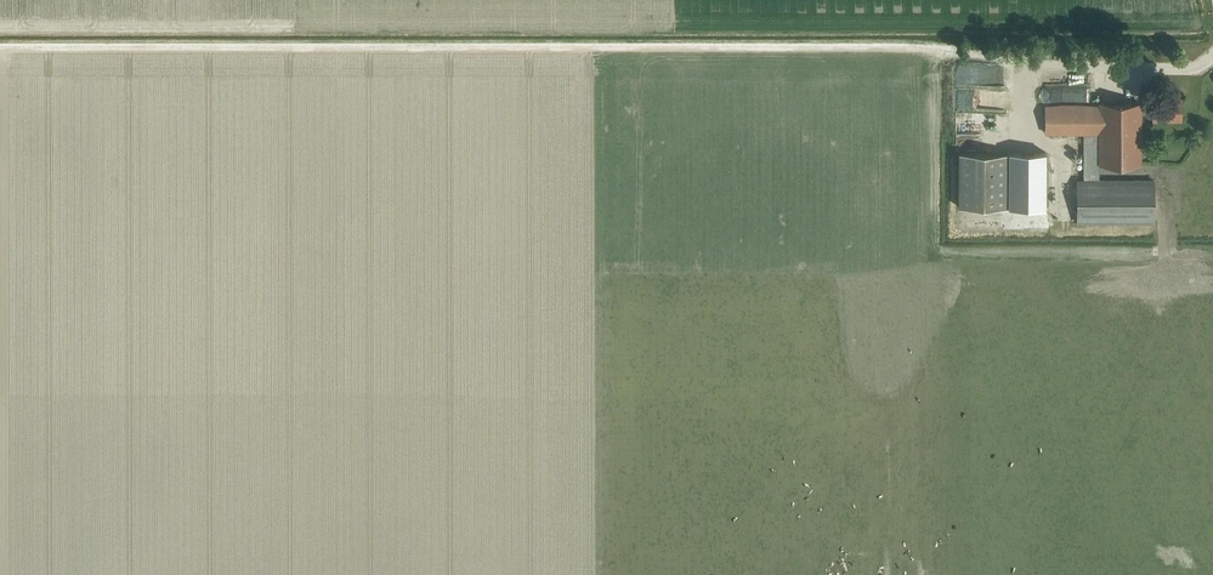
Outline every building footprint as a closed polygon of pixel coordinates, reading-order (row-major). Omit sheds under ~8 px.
[(986,64),(985,82),(1008,82),(1009,64),(986,64)] [(1152,106),(1140,106),(1140,113),(1152,113),(1152,121),(1181,120),(1181,98),(1152,98),(1152,106)] [(1140,164),(1140,113),(1140,106),(1140,103),(1099,103),(1099,105),(1045,106),(1045,134),(1083,134),(1083,181),(1077,181),(1077,222),(1154,222),(1154,181),(1099,181),(1099,164),(1140,164)] [(1046,152),(1009,152),(1009,207),(1045,208),(1046,152)] [(1006,153),(959,153),(959,207),(1006,207),(1006,153)]
